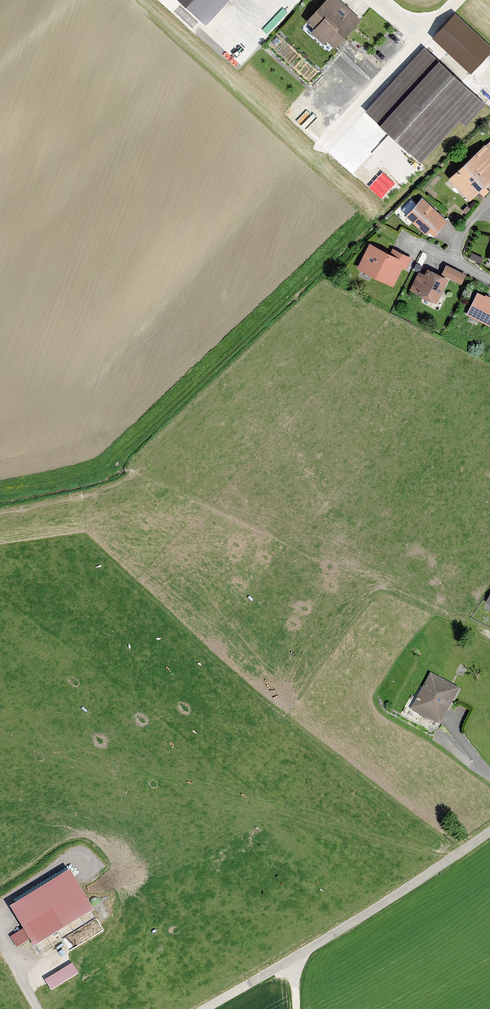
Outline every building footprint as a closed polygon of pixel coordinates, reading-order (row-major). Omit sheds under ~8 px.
[(207,23),(228,0),(182,0),(207,23)] [(339,0),(327,0),(306,22),(314,29),(310,34),(323,45),(327,41),(335,49),(361,20),(339,0)] [(432,38),(471,75),(489,54),(489,46),(455,14),(432,38)] [(365,110),(421,163),(461,122),(466,127),(486,106),(425,48),(365,110)] [(449,179),(471,202),(489,184),(489,141),(449,179)] [(424,198),(406,216),(426,235),(429,232),(435,238),(449,223),(424,198)] [(403,254),(378,241),(365,267),(401,285),(410,267),(413,269),(419,256),(405,249),(403,254)] [(416,290),(443,302),(453,278),(467,284),(471,274),(449,264),(446,271),(436,267),(433,275),(424,271),(416,290)] [(467,315),(489,327),(489,299),(478,293),(467,315)] [(431,675),(412,711),(441,727),(461,691),(431,675)] [(94,912),(70,873),(10,909),(23,931),(11,938),(17,948),(30,941),(34,948),(94,912)]
